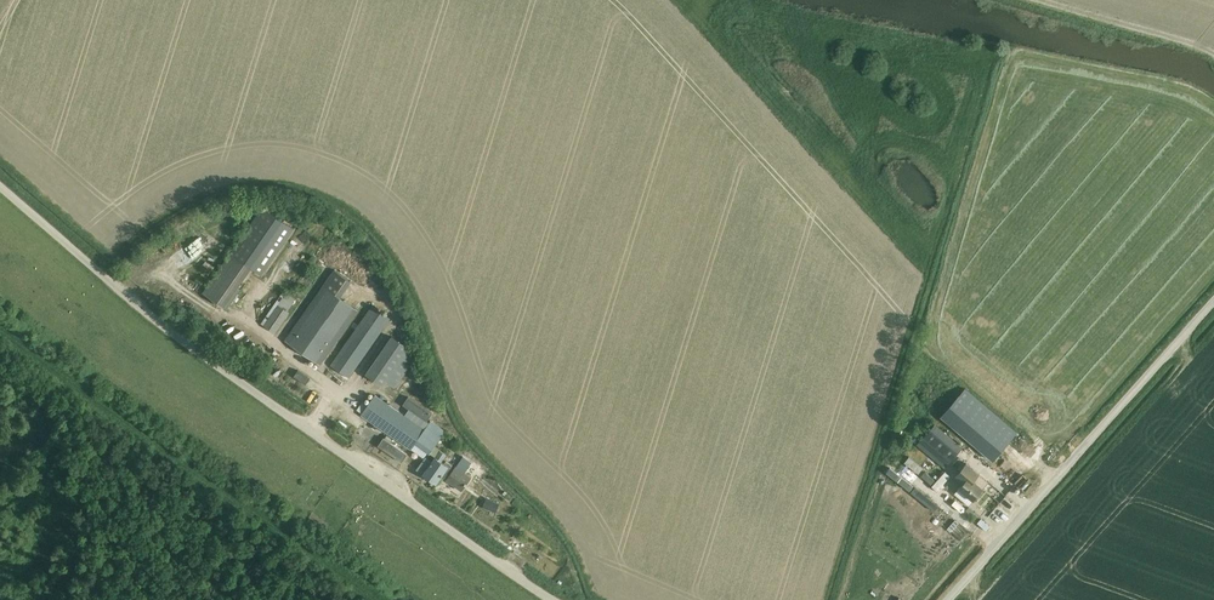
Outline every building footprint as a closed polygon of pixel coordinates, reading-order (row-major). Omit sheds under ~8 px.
[(255,260),(281,220),(261,207),(235,247),(255,260)] [(206,259),(206,258),(206,257),(206,256),(206,255),(206,254),(206,253),(205,253),(205,252),(205,251),(204,251),(204,250),(204,249),(203,249),(203,248),(202,247),(201,246),(200,245),(199,245),(199,244),(198,244),(198,243),(197,243),(196,243),(196,242),(195,242),(194,242),(193,242),(193,241),(192,241),(191,241),(190,241),(189,241),(188,241),(187,241),(186,241),(185,241),(185,242),(184,242),(183,242),(182,242),(182,243),(181,243),(180,243),(180,244),(179,244),(178,245),(177,245),(177,246),(176,246),(176,247),(175,247),(175,248),(174,249),(174,250),(173,251),(173,252),(172,253),(172,254),(172,255),(172,256),(172,257),(172,258),(172,259),(172,260),(172,261),(172,262),(172,263),(172,264),(173,264),(173,265),(173,266),(174,267),(174,268),(175,268),(175,269),(176,270),(176,271),(177,271),(177,272),(178,272),(179,272),(179,273),(180,273),(180,274),(181,274),(182,274),(182,275),(183,275),(184,275),(185,275),(186,276),(187,276),(188,276),(189,276),(190,276),(191,276),(192,276),(193,275),(194,275),(195,275),(196,274),(197,274),(198,273),(199,273),(199,272),(200,272),(201,271),(202,270),(202,269),(203,269),(203,268),(204,268),(204,267),(204,266),(205,266),(205,265),(205,264),(206,264),(206,263),(206,262),(206,261),(206,260),(206,259)] [(349,283),(333,272),(292,330),(286,339),(320,364),(327,354),(358,310),(340,297),(349,283)] [(275,332),(289,312),(287,310),(296,298),(287,292),(278,304),(279,305),(265,325),(275,332)] [(349,377),(356,367),(390,318),(372,305),(331,365),(349,377)] [(366,373),(366,374),(383,385),(385,382),(394,388),(419,354),(405,344),(392,336),(373,364),(366,373)] [(282,344),(275,352),(285,361),(292,353),(282,344)] [(1017,432),(1007,424),(964,388),(941,416),(993,460),(1017,432)] [(362,413),(361,414),(411,449),(415,443),(430,453),(435,457),(432,461),(425,456),(416,469),(423,474),(436,483),(442,475),(447,479),(446,480),(461,491),(471,477),(464,472),(472,462),(463,456),(456,466),(453,470),(441,461),(446,455),(440,451),(434,447),(446,431),(431,420),(425,429),(375,395),(368,405),(362,413)] [(408,396),(403,404),(427,421),(432,413),(408,396)] [(362,401),(357,409),(362,413),(368,405),(362,401)] [(351,413),(347,419),(358,427),(362,422),(351,413)] [(935,423),(922,438),(950,462),(963,446),(935,423)] [(407,454),(384,437),(378,445),(402,462),(407,454)] [(959,487),(954,493),(968,505),(973,499),(974,499),(983,487),(974,479),(979,473),(970,465),(966,462),(957,474),(965,481),(959,487)] [(496,493),(492,501),(504,507),(509,498),(496,493)] [(1000,510),(1014,519),(1021,506),(1007,498),(1000,510)] [(982,519),(978,523),(986,530),(990,526),(982,519)]
